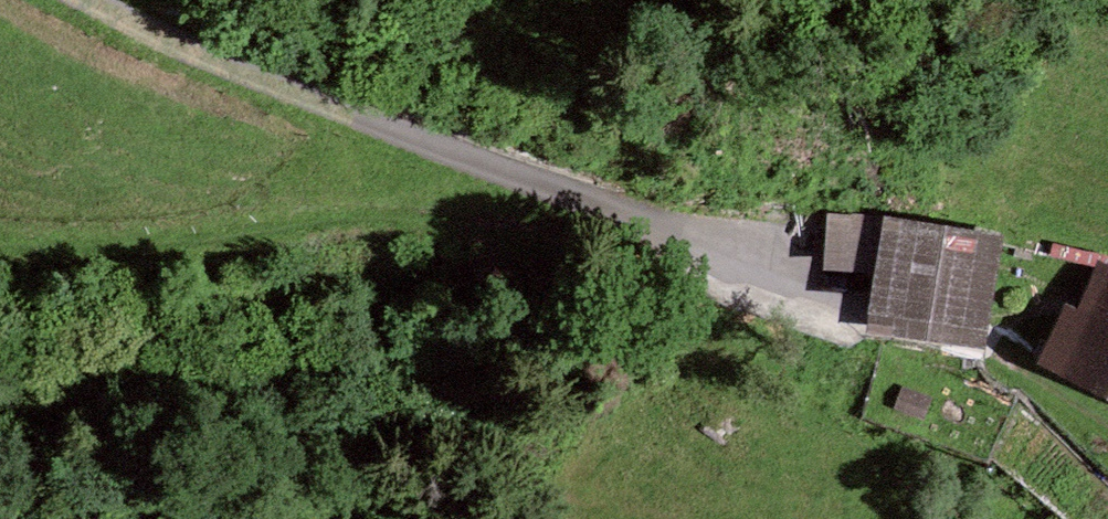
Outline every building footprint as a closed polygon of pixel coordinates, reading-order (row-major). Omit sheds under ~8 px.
[(1001,229),(887,218),(876,325),(990,336),(1001,229)] [(865,283),(866,220),(830,219),(829,282),(865,283)] [(1097,250),(1038,361),(1107,398),(1107,255),(1097,250)]
